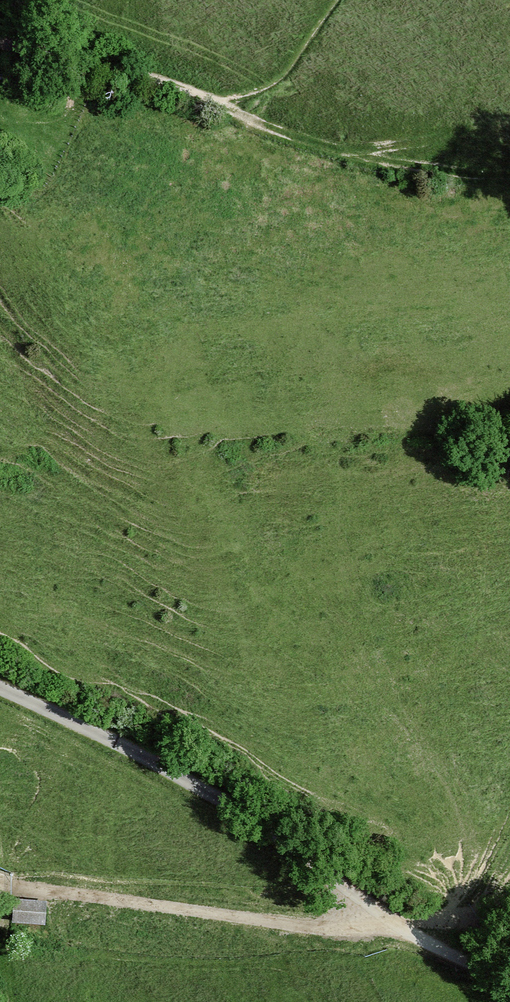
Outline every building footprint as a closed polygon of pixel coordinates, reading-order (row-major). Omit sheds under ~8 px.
[(45,924),(47,900),(13,898),(12,923),(45,924)]
